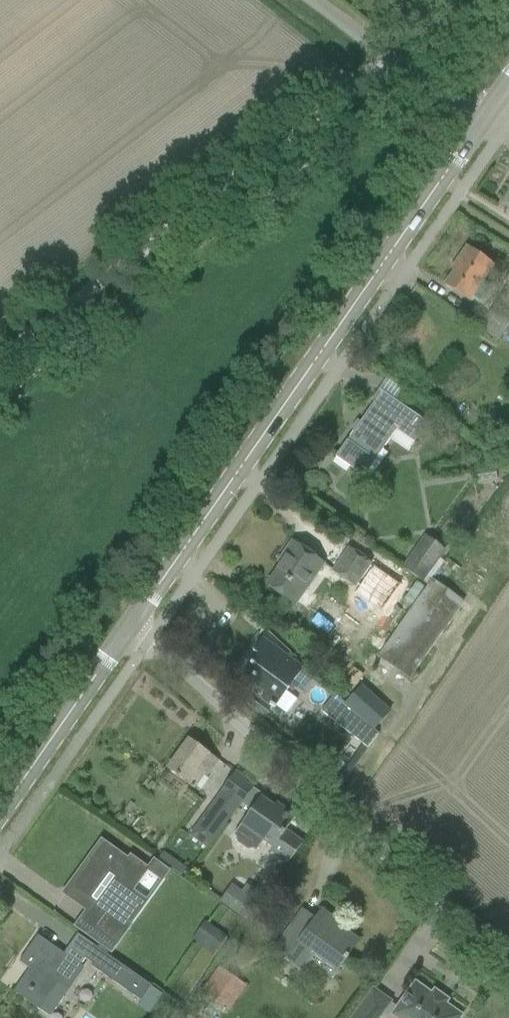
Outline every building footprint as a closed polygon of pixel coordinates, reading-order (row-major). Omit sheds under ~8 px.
[(445,284),(468,301),(493,266),(466,247),(456,261),(459,263),(445,284)] [(508,325),(508,312),(505,309),(496,304),(478,327),(498,341),(508,325)] [(354,430),(335,457),(363,477),(375,461),(375,460),(396,430),(413,443),(427,423),(410,411),(381,391),(381,392),(381,393),(378,392),(372,401),(374,402),(374,403),(373,403),(359,423),(357,422),(352,428),(354,430)] [(401,567),(423,582),(446,550),(424,535),(401,567)] [(283,554),(287,556),(266,586),(294,605),(323,564),(292,542),(283,554)] [(333,572),(354,586),(370,563),(348,548),(333,572)] [(390,641),(378,657),(408,679),(420,662),(463,602),(433,581),(390,641)] [(252,662),(241,676),(265,694),(261,699),(273,709),(275,706),(286,714),(297,700),(286,692),(303,668),(262,639),(252,652),(260,657),(255,665),(252,662)] [(352,669),(341,685),(352,693),(363,676),(352,669)] [(389,712),(361,686),(345,704),(373,730),(389,712)] [(373,730),(345,704),(334,695),(321,712),(367,749),(378,735),(373,730)] [(166,769),(183,781),(193,789),(203,775),(206,777),(218,761),(188,739),(166,769)] [(221,793),(191,837),(210,850),(240,806),(242,803),(254,787),(236,773),(224,789),(221,793)] [(270,851),(288,864),(302,843),(285,831),(295,817),(282,808),(279,811),(260,797),(241,824),(233,836),(235,837),(236,843),(246,850),(251,849),(255,852),(264,840),(273,846),(270,851)] [(103,843),(72,886),(95,903),(77,929),(73,926),(73,927),(111,954),(130,928),(112,915),(147,867),(130,854),(127,858),(100,838),(99,840),(103,843)] [(163,853),(158,860),(168,867),(181,876),(185,870),(186,868),(163,853)] [(218,903),(246,921),(263,897),(246,885),(241,891),(231,885),(218,903)] [(347,956),(357,942),(331,923),(329,926),(317,917),(315,920),(302,912),(275,950),(300,968),(313,951),(339,970),(348,957),(347,956)] [(192,940),(214,955),(227,936),(205,921),(192,940)] [(50,1017),(84,968),(37,936),(19,962),(29,969),(13,992),(50,1017)] [(151,987),(94,946),(85,959),(92,964),(90,966),(141,1002),(151,987)] [(200,992),(227,1012),(246,986),(218,967),(200,992)] [(448,1000),(434,991),(431,995),(415,983),(391,1016),(393,1017),(460,1017),(461,1016),(445,1004),(448,1000)] [(390,1002),(373,989),(352,1017),(379,1017),(390,1002)]
